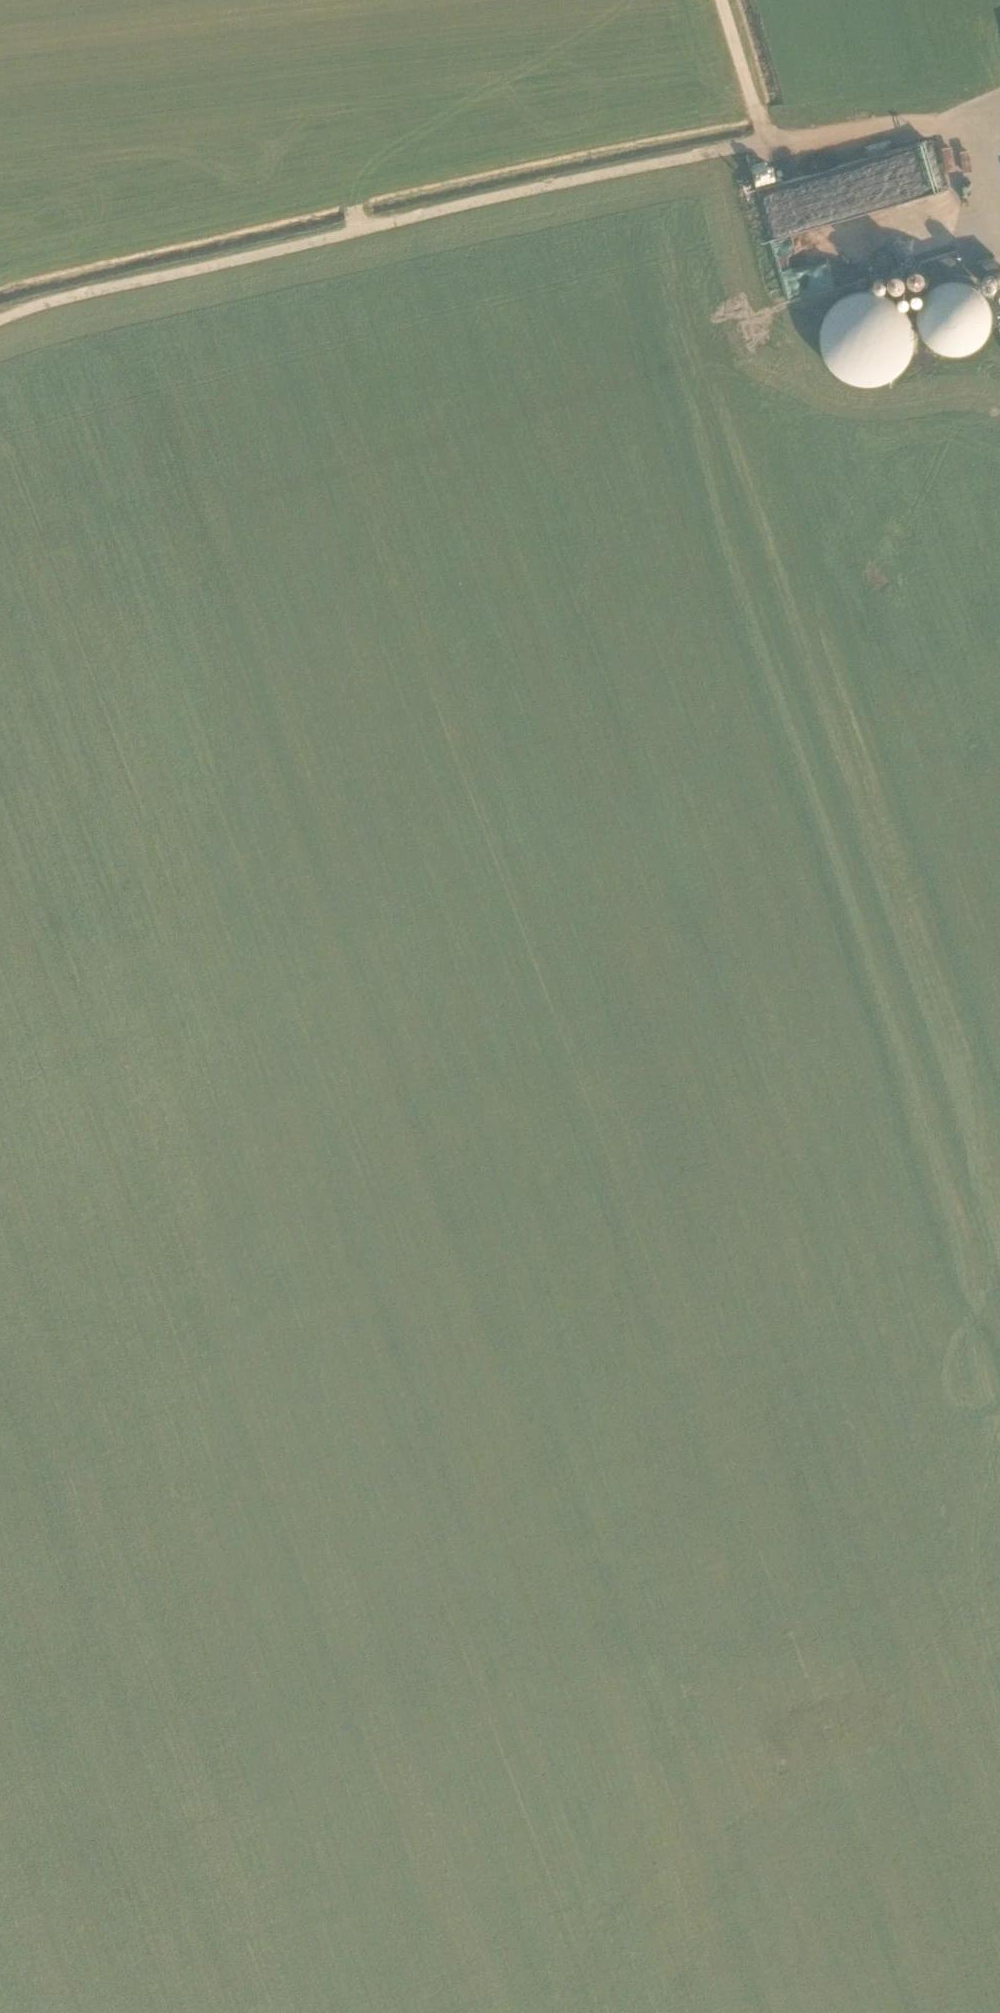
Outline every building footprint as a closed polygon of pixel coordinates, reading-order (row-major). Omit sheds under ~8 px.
[(841,207),(858,191),(851,184),(834,199),(841,207)] [(960,276),(954,275),(947,276),(944,276),(941,277),(935,280),(930,284),(925,288),(921,294),(918,300),(917,306),(916,312),(917,319),(918,325),(921,331),(925,336),(930,341),(935,345),(941,348),(947,349),(954,350),(960,349),(966,348),(972,345),(978,341),(982,336),(986,331),(989,325),(990,319),(991,312),(990,306),(989,300),(986,294),(982,288),(978,284),(972,280),(966,277),(960,276)] [(874,287),(866,286),(857,287),(849,289),(842,292),(835,297),(829,303),(824,310),(821,317),(819,325),(818,333),(819,342),(821,350),(824,357),(829,364),(835,370),(842,374),(849,378),(857,380),(866,381),(874,380),(882,378),(889,374),(896,370),(902,364),(907,357),(910,350),(912,342),(913,333),(912,325),(910,317),(907,310),(902,303),(896,297),(890,293),(882,289),(874,287)]
